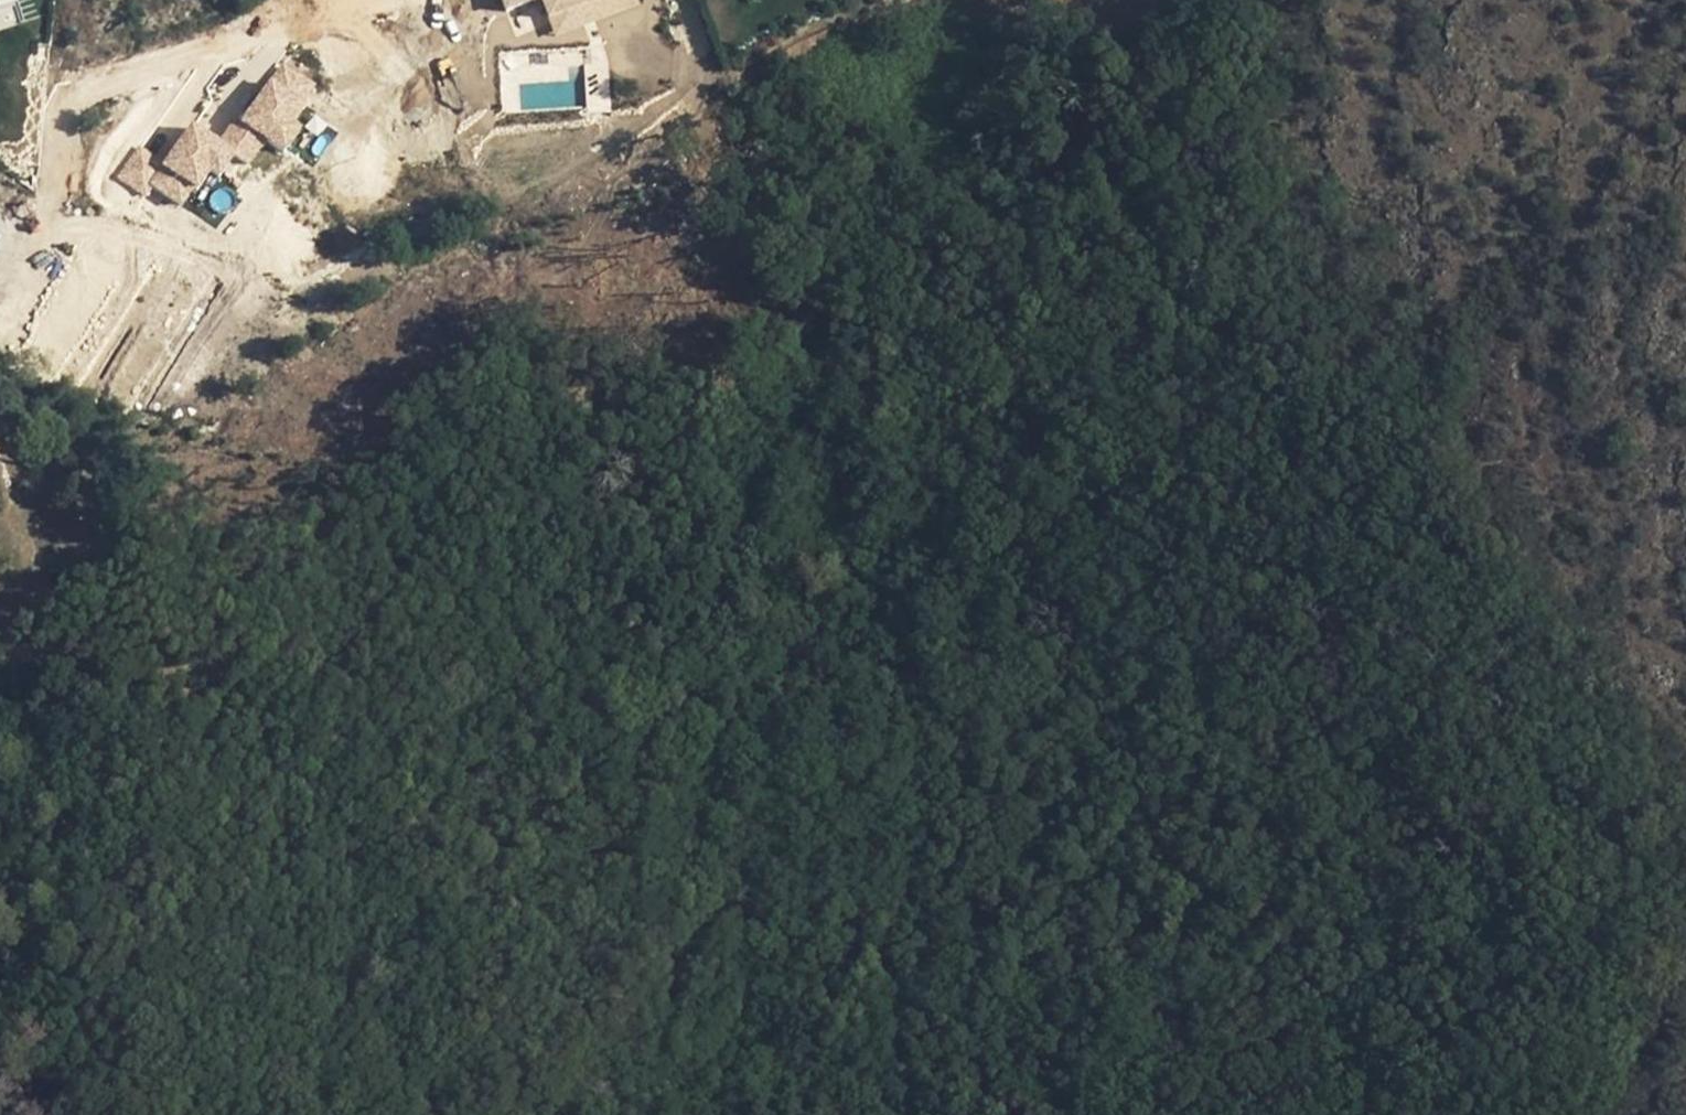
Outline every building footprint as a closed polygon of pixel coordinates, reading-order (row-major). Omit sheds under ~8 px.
[(506,9),(527,0),(502,0),(506,9)] [(637,0),(544,0),(558,35),(638,3),(637,0)] [(137,147),(116,176),(142,195),(149,185),(179,204),(191,187),(195,190),(208,171),(217,177),(231,156),(245,165),(263,140),(282,153),(297,132),(289,126),(302,107),(298,104),(311,87),(281,66),(241,122),(235,118),(216,145),(190,126),(162,165),(137,147)]
